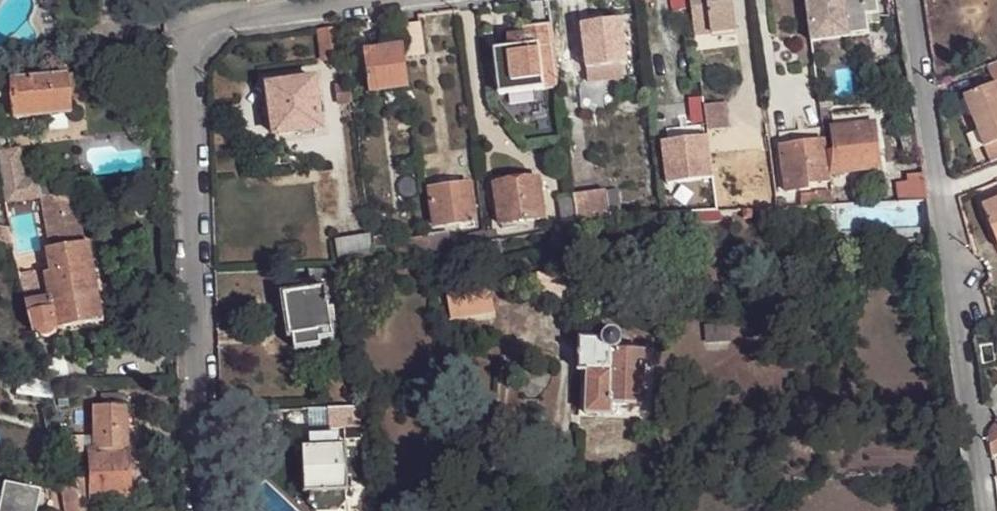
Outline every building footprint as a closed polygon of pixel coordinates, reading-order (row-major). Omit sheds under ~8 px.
[(670,12),(689,9),(687,0),(668,0),(670,12)] [(693,36),(735,31),(731,4),(726,4),(725,0),(688,0),(693,36)] [(810,43),(850,37),(845,0),(804,0),(810,43)] [(850,37),(868,34),(867,25),(879,23),(876,0),(845,0),(850,37)] [(897,0),(887,0),(889,14),(893,14),(894,22),(900,21),(897,0)] [(585,71),(614,67),(626,65),(620,20),(579,27),(585,71)] [(337,26),(318,28),(323,61),(341,58),(337,26)] [(420,55),(415,26),(399,28),(403,58),(420,55)] [(548,46),(546,26),(519,30),(520,38),(521,49),(534,47),(548,46)] [(506,41),(507,50),(521,49),(520,38),(506,41)] [(554,90),(548,46),(534,47),(539,92),(554,90)] [(521,49),(507,50),(489,53),(494,98),(536,92),(539,92),(534,47),(521,49)] [(403,90),(397,49),(372,53),(359,54),(365,94),(377,93),(403,90)] [(986,65),(993,84),(996,82),(996,60),(986,65)] [(0,66),(0,83),(14,82),(15,82),(14,65),(1,66),(0,66)] [(616,79),(614,67),(585,71),(588,83),(616,79)] [(77,76),(15,82),(14,82),(16,121),(48,119),(47,113),(71,111),(70,95),(79,94),(77,76)] [(322,131),(316,80),(268,86),(275,137),(322,131)] [(996,82),(993,84),(963,96),(972,119),(977,117),(981,126),(976,128),(989,162),(996,159),(996,84),(996,82)] [(353,103),(351,85),(333,88),(335,106),(353,103)] [(536,92),(494,98),(495,105),(510,121),(539,118),(536,92)] [(701,109),(700,97),(687,98),(691,127),(703,125),(701,109)] [(818,99),(819,109),(833,106),(832,99),(818,99)] [(721,106),(701,109),(703,125),(704,132),(724,130),(721,106)] [(834,129),(873,124),(872,109),(832,114),(834,129)] [(972,119),(976,128),(981,126),(977,117),(972,119)] [(833,151),(825,152),(828,174),(878,168),(873,124),(834,129),(830,129),(833,151)] [(704,132),(703,125),(691,127),(664,130),(665,141),(705,136),(704,132)] [(824,142),(822,130),(777,136),(778,148),(824,142)] [(709,172),(705,136),(665,141),(660,143),(666,185),(710,179),(709,172)] [(825,152),(824,142),(778,148),(784,192),(806,189),(806,184),(828,181),(828,174),(825,152)] [(0,154),(0,186),(3,207),(41,202),(37,179),(24,181),(20,152),(0,154)] [(725,177),(710,179),(715,211),(727,211),(727,207),(743,205),(742,201),(766,198),(763,174),(757,175),(756,167),(724,170),(725,177)] [(724,170),(709,172),(710,179),(725,177),(724,170)] [(927,198),(923,172),(907,173),(907,180),(888,182),(889,200),(927,198)] [(489,179),(490,187),(517,184),(515,175),(489,179)] [(517,184),(490,187),(496,227),(540,221),(534,181),(517,184)] [(471,223),(466,186),(427,191),(432,228),(471,223)] [(605,224),(624,222),(619,188),(601,190),(600,193),(605,224)] [(859,189),(829,192),(831,204),(835,203),(860,203),(859,189)] [(829,192),(829,190),(814,192),(814,193),(797,194),(800,206),(831,204),(829,192)] [(573,230),(605,224),(600,193),(569,198),(573,230)] [(49,253),(47,254),(51,276),(46,278),(48,294),(50,303),(55,330),(102,322),(88,245),(84,246),(76,196),(41,202),(49,253)] [(559,232),(573,230),(569,198),(555,200),(559,232)] [(774,207),(773,199),(758,201),(759,208),(774,207)] [(981,206),(996,247),(996,200),(981,206)] [(750,218),(750,209),(741,210),(741,218),(750,218)] [(727,211),(715,211),(685,213),(685,224),(730,221),(729,210),(727,211)] [(0,232),(0,245),(5,247),(11,248),(9,239),(7,233),(0,232)] [(491,234),(480,235),(480,236),(481,245),(493,243),(491,234)] [(426,254),(446,251),(444,235),(424,238),(426,254)] [(374,261),(370,236),(339,238),(343,263),(374,261)] [(481,245),(480,236),(467,239),(468,247),(481,245)] [(406,258),(426,254),(424,238),(404,241),(404,242),(406,258)] [(457,249),(468,247),(467,239),(455,241),(457,249)] [(385,241),(373,242),(376,263),(388,261),(386,247),(385,241)] [(386,247),(388,261),(401,258),(399,244),(386,247)] [(322,266),(309,266),(310,280),(308,280),(310,289),(326,286),(324,272),(322,266)] [(490,313),(485,279),(442,285),(446,320),(490,313)] [(282,284),(284,293),(310,289),(308,280),(282,284)] [(332,335),(326,286),(310,289),(284,293),(287,317),(289,335),(293,335),(317,331),(318,337),(332,335)] [(281,313),(287,317),(284,293),(283,294),(278,299),(277,307),(281,313)] [(48,294),(25,299),(27,308),(50,303),(48,294)] [(50,303),(27,308),(34,336),(36,335),(37,337),(41,339),(54,337),(55,332),(55,330),(50,303)] [(317,331),(293,335),(294,347),(319,344),(318,337),(317,331)] [(642,356),(630,356),(614,355),(614,352),(619,350),(621,345),(620,340),(616,336),(610,334),(604,337),(601,342),(579,341),(577,374),(586,374),(584,417),(610,419),(610,408),(640,410),(642,356)] [(614,355),(630,356),(631,346),(621,345),(619,350),(614,352),(614,355)] [(46,383),(19,377),(15,396),(51,403),(48,389),(46,383)] [(101,398),(101,409),(121,408),(121,397),(101,398)] [(328,407),(317,408),(318,424),(329,424),(328,407)] [(358,407),(328,407),(329,424),(329,428),(361,427),(358,407)] [(93,456),(125,454),(124,408),(121,408),(101,409),(92,409),(93,440),(93,456)] [(991,458),(996,456),(996,424),(996,425),(988,437),(991,458)] [(69,432),(60,432),(62,442),(69,442),(69,432)] [(309,448),(323,447),(322,435),(322,434),(309,435),(309,448)] [(323,447),(338,447),(337,435),(322,435),(323,447)] [(69,442),(62,442),(64,446),(66,458),(88,457),(93,456),(93,440),(69,442)] [(308,493),(312,492),(344,491),(347,491),(345,446),(338,447),(323,447),(309,448),(303,448),(305,493),(308,493)] [(127,499),(125,454),(93,456),(88,457),(89,482),(90,500),(127,499)] [(73,483),(76,491),(78,501),(90,500),(89,482),(73,483)] [(39,493),(3,486),(0,497),(0,498),(0,510),(35,510),(39,493)] [(60,488),(66,510),(81,510),(78,501),(76,491),(60,488)] [(344,491),(312,492),(312,500),(314,501),(342,500),(343,500),(344,499),(344,491)] [(312,500),(312,492),(308,493),(309,501),(316,509),(336,508),(342,500),(314,501),(312,500)] [(350,510),(366,510),(364,494),(349,495),(350,510)]
